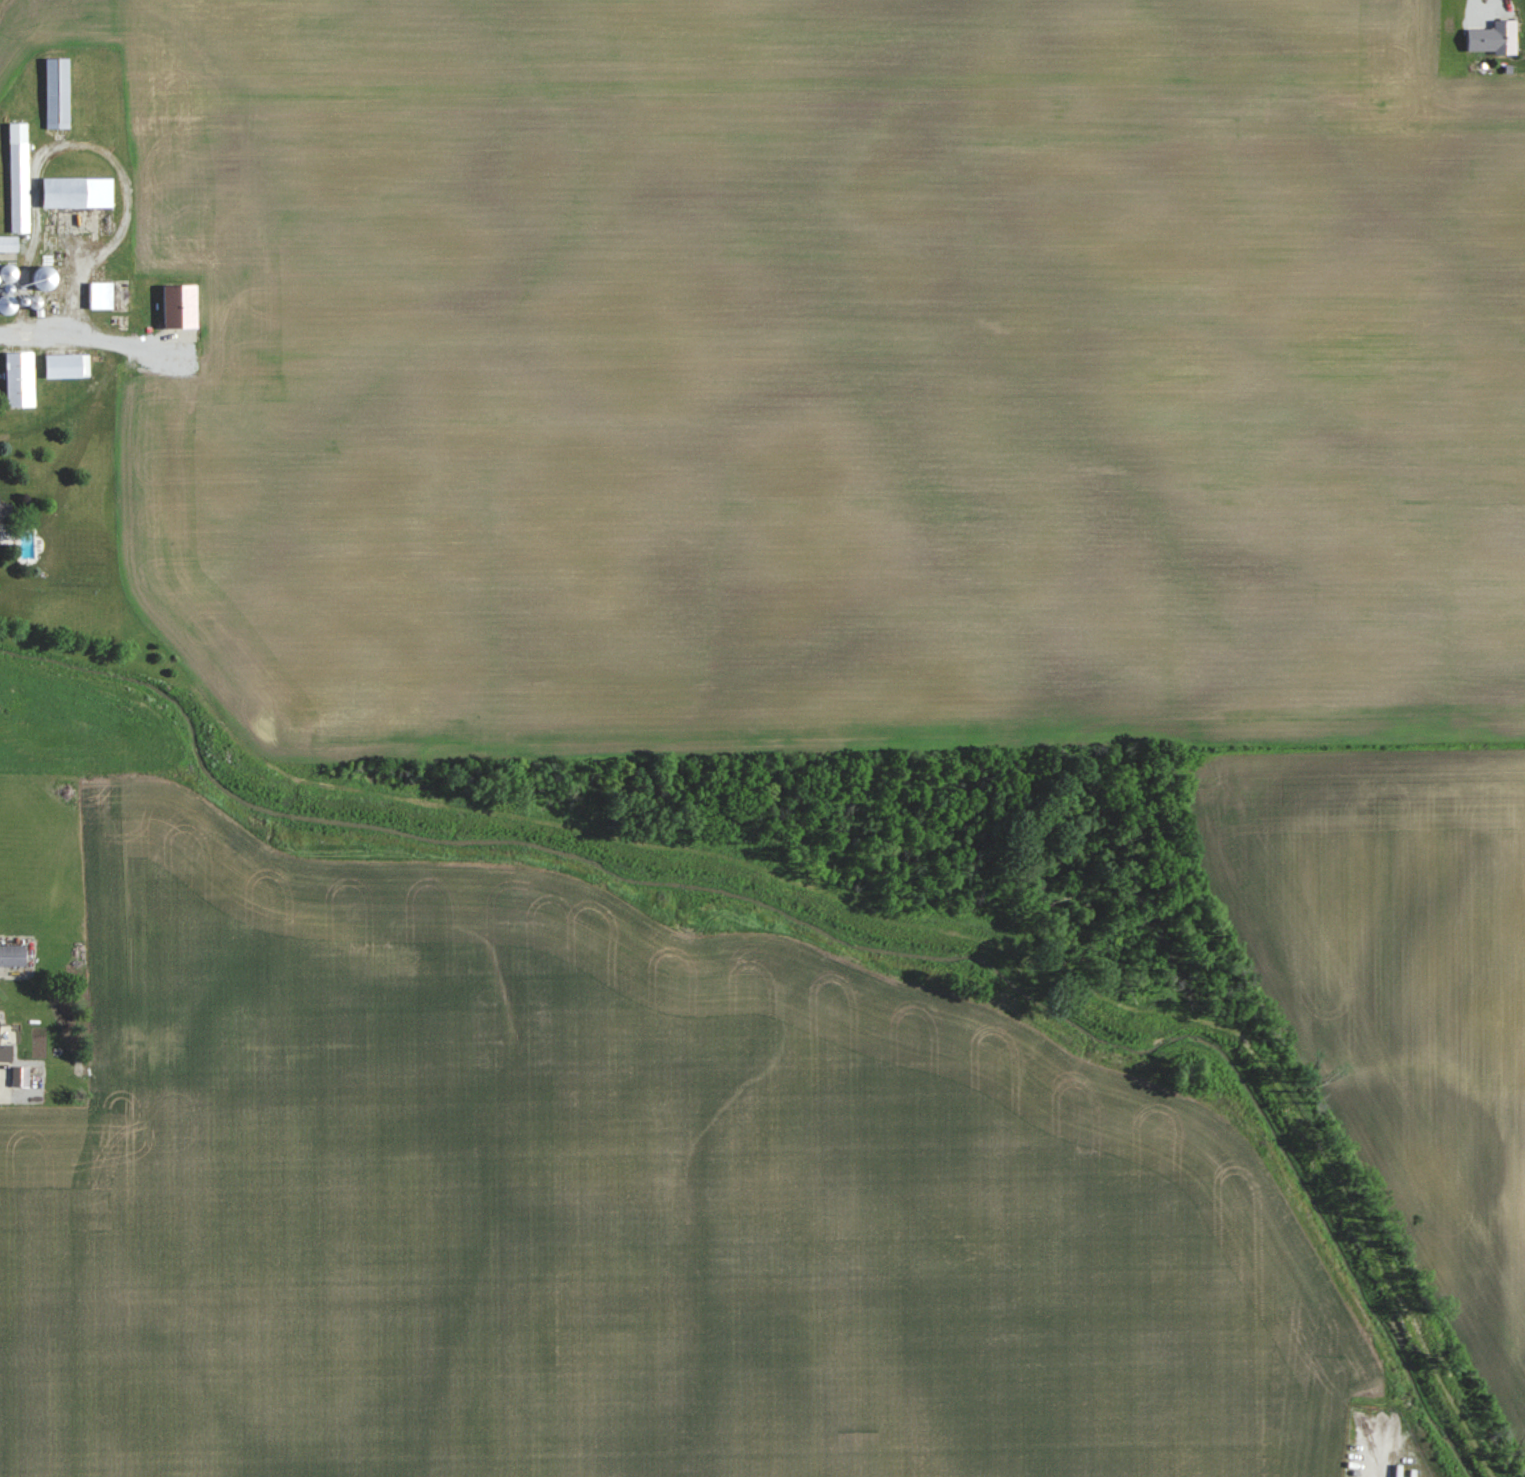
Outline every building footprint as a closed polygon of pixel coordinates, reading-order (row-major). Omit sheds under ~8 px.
[(1517,55),(1517,21),(1494,21),(1494,55),(1517,55)] [(46,128),(69,128),(69,58),(46,58),(46,128)] [(28,233),(28,123),(9,123),(9,233),(28,233)] [(113,179),(42,178),(42,208),(113,209),(113,179)] [(18,236),(0,236),(0,252),(18,252),(18,236)] [(40,294),(58,284),(49,267),(31,277),(40,294)] [(91,308),(111,308),(111,283),(91,283),(91,308)] [(17,307),(7,294),(0,300),(0,310),(6,316),(17,307)] [(33,406),(33,350),(6,350),(6,406),(33,406)] [(12,522),(12,503),(0,503),(0,523),(12,522)] [(12,1061),(12,1043),(0,1043),(0,1061),(12,1061)] [(29,1066),(13,1066),(13,1086),(29,1086),(29,1066)]
